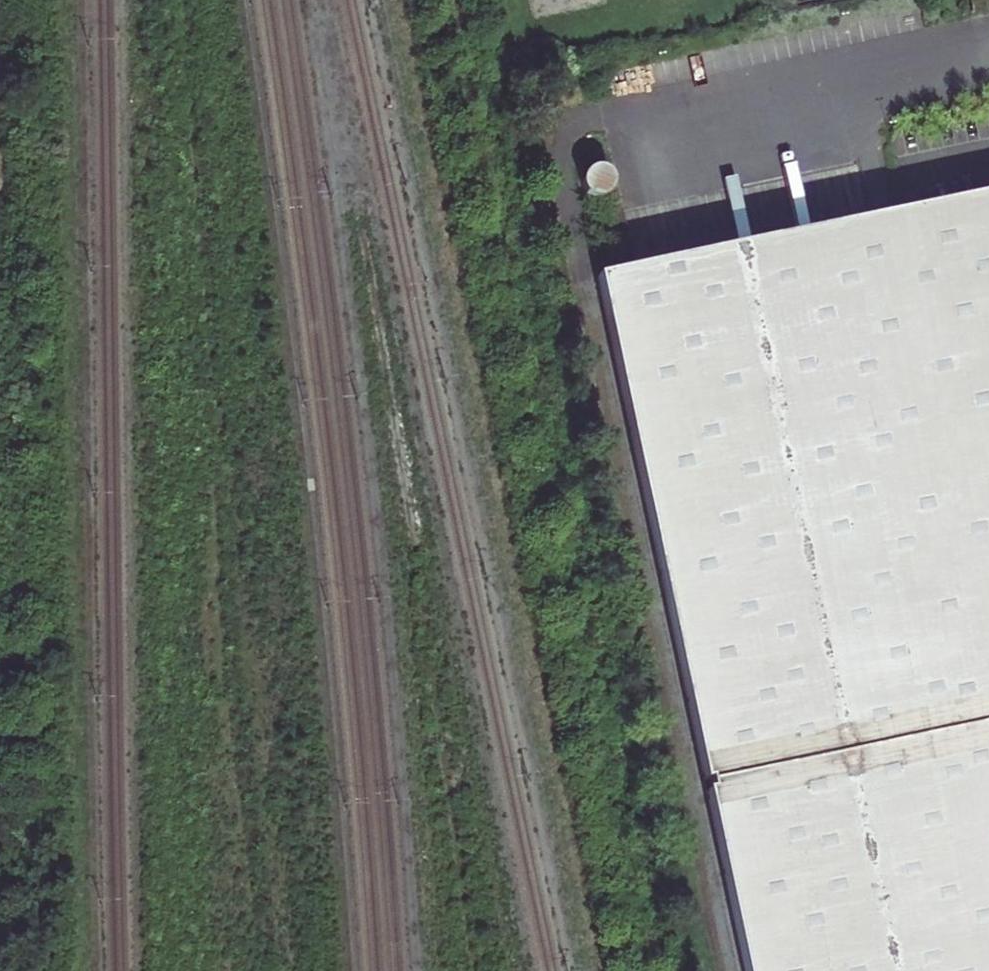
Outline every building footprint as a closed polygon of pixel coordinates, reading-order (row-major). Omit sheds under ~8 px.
[(586,279),(736,970),(988,970),(988,192),(912,208),(586,279)]
